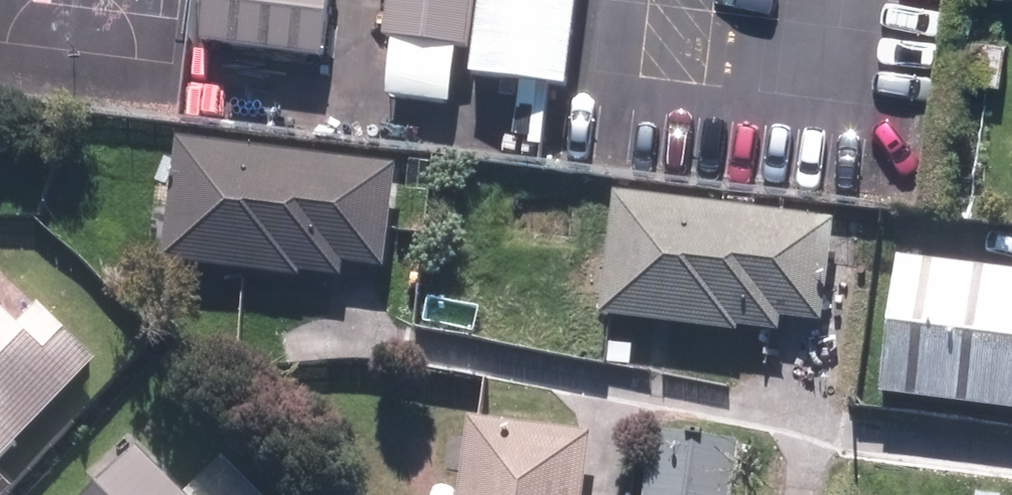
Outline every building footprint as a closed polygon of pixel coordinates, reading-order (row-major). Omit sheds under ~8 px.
[(210,38),(330,51),(335,0),(214,0),(210,38)] [(378,42),(467,52),(473,0),(383,0),(378,42)] [(573,0),(473,0),(467,52),(465,69),(564,80),(573,0)] [(393,161),(173,133),(157,257),(298,275),(299,268),(339,273),(341,257),(380,262),(393,161)] [(836,217),(617,192),(602,315),(821,340),(836,217)] [(895,252),(878,388),(1011,404),(1011,266),(895,252)] [(93,356),(35,300),(14,322),(0,309),(0,451),(93,356)] [(469,415),(460,494),(585,494),(592,428),(469,415)] [(657,430),(647,494),(737,494),(745,443),(657,430)] [(227,455),(193,489),(150,446),(101,494),(267,494),(227,455)]
